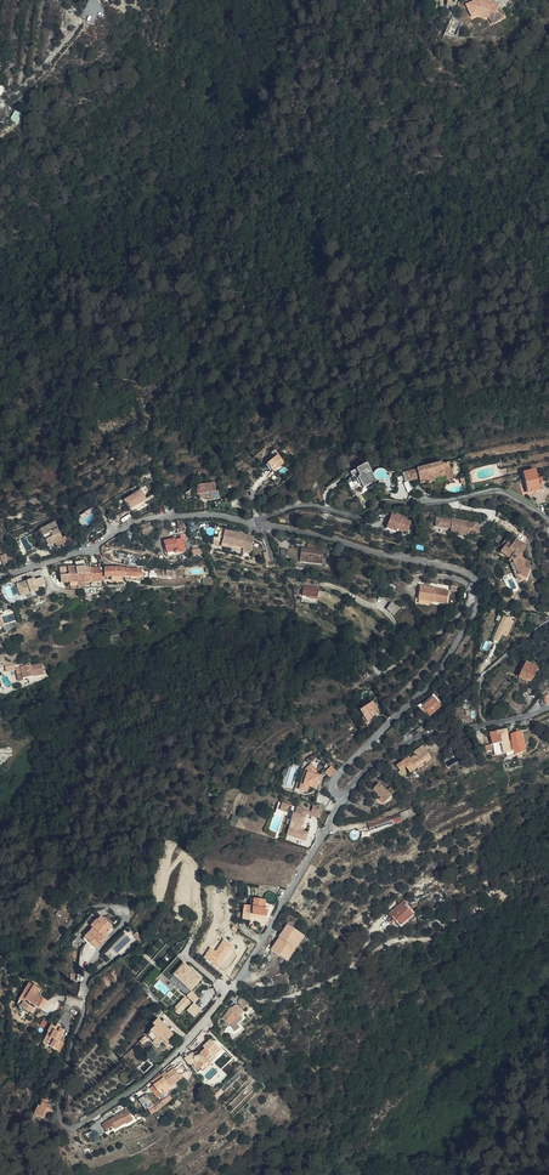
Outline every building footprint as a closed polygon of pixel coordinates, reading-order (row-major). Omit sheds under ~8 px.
[(500,19),(507,24),(510,20),(507,17),(510,13),(501,5),(493,6),(493,7),(489,8),(489,6),(482,6),(481,8),(482,9),(482,11),(477,12),(473,17),(477,19),(475,22),(480,26),(486,20),(500,19)] [(504,28),(507,24),(500,19),(486,20),(480,26),(483,29),(487,24),(498,24),(504,28)] [(16,110),(10,119),(17,124),(23,115),(16,110)] [(273,471),(285,462),(279,455),(267,464),(273,471)] [(363,488),(376,481),(367,463),(350,471),(353,476),(359,472),(360,476),(358,477),(363,488)] [(406,482),(411,480),(420,479),(420,482),(428,480),(429,484),(436,482),(435,479),(447,476),(445,470),(443,470),(442,466),(441,463),(403,472),(406,482)] [(445,470),(447,476),(448,481),(454,479),(451,464),(442,466),(443,470),(445,470)] [(528,493),(544,489),(541,478),(538,479),(535,469),(523,473),(528,493)] [(415,489),(411,480),(406,482),(404,482),(408,492),(415,489)] [(210,500),(218,498),(217,490),(214,491),(212,483),(205,484),(206,486),(198,488),(198,494),(196,495),(197,500),(209,498),(210,500)] [(141,490),(124,500),(130,509),(147,499),(141,490)] [(388,525),(399,529),(407,532),(412,521),(392,514),(388,525)] [(478,537),(477,525),(470,526),(453,520),(452,522),(438,518),(435,526),(449,531),(449,533),(458,535),(457,537),(466,540),(467,538),(478,537)] [(154,531),(150,522),(140,527),(145,535),(154,531)] [(166,558),(191,552),(189,543),(182,522),(180,522),(173,522),(178,539),(162,543),(165,556),(166,558)] [(55,543),(57,542),(56,540),(62,536),(59,530),(58,530),(55,523),(39,531),(46,547),(55,543)] [(213,548),(242,553),(251,554),(254,538),(224,533),(222,544),(213,545),(213,548)] [(66,538),(57,542),(55,543),(57,548),(68,542),(66,538)] [(530,562),(527,560),(525,560),(523,556),(527,549),(516,541),(513,546),(507,542),(506,541),(500,547),(502,549),(499,554),(514,564),(521,577),(527,580),(531,570),(528,568),(529,565),(530,562)] [(3,547),(0,550),(0,554),(6,559),(11,554),(3,547)] [(325,550),(316,549),(307,548),(302,548),(301,560),(323,562),(325,550)] [(81,573),(81,568),(80,563),(70,565),(72,573),(80,573),(81,573)] [(72,573),(70,565),(63,567),(64,573),(57,575),(58,582),(64,581),(66,581),(74,581),(72,573)] [(98,580),(96,566),(89,566),(91,580),(98,580)] [(64,573),(63,567),(55,568),(56,574),(57,575),(64,573)] [(123,569),(119,568),(101,567),(101,577),(123,578),(123,569)] [(138,570),(123,569),(123,578),(138,579),(138,570)] [(19,595),(37,588),(32,577),(15,582),(19,595)] [(318,598),(320,587),(305,585),(303,596),(318,598)] [(419,599),(420,599),(431,601),(447,602),(449,589),(420,585),(419,599)] [(395,614),(401,606),(392,601),(387,609),(395,614)] [(508,636),(512,628),(508,625),(510,622),(504,619),(493,641),(498,643),(503,633),(508,636)] [(16,664),(6,665),(7,670),(16,669),(17,674),(23,673),(24,679),(45,675),(43,663),(30,666),(30,662),(16,665),(16,664)] [(539,668),(529,663),(520,679),(528,682),(530,679),(533,681),(539,668)] [(430,716),(443,705),(434,694),(418,707),(424,715),(427,712),(430,716)] [(379,711),(372,698),(360,705),(364,713),(361,714),(366,722),(373,717),(372,715),(379,711)] [(510,736),(508,728),(500,729),(505,754),(507,753),(513,751),(510,736)] [(497,756),(505,754),(500,729),(496,731),(491,732),(494,744),(495,750),(497,756)] [(522,732),(513,733),(513,735),(516,750),(517,756),(519,755),(526,752),(522,732)] [(486,746),(487,752),(495,750),(494,744),(486,746)] [(416,757),(412,761),(418,770),(432,759),(424,748),(414,755),(416,757)] [(508,758),(517,756),(516,750),(513,751),(507,753),(508,758)] [(410,758),(400,766),(403,771),(407,768),(412,775),(418,770),(412,761),(410,758)] [(318,771),(311,765),(305,770),(301,785),(303,785),(302,791),(308,793),(309,787),(316,789),(320,777),(315,775),(318,771)] [(332,766),(325,772),(330,777),(336,770),(332,766)] [(412,775),(407,768),(403,771),(399,774),(405,781),(412,775)] [(392,796),(389,793),(380,785),(374,790),(381,797),(386,801),(392,796)] [(386,801),(381,797),(377,800),(383,805),(386,801)] [(290,804),(283,802),(281,809),(288,811),(290,804)] [(322,808),(314,806),(312,813),(311,816),(319,818),(322,808)] [(297,837),(296,839),(305,841),(307,833),(299,831),(301,825),(302,826),(305,818),(303,817),(306,811),(297,808),(295,815),(293,814),(291,822),(293,823),(290,834),(297,837)] [(415,815),(412,809),(404,814),(407,820),(415,815)] [(404,822),(402,816),(389,821),(387,818),(371,824),(374,832),(392,825),(392,826),(404,822)] [(293,823),(291,822),(287,836),(296,839),(297,837),(290,834),(293,823)] [(398,839),(395,833),(387,837),(389,843),(398,839)] [(244,912),(238,912),(238,919),(250,920),(250,914),(267,915),(268,908),(265,907),(263,907),(264,900),(254,899),(253,906),(251,905),(245,905),(244,912)] [(394,924),(396,922),(398,921),(402,926),(417,914),(406,901),(390,914),(395,920),(393,922),(394,924)] [(102,938),(104,936),(112,929),(101,917),(96,921),(98,923),(93,928),(81,939),(85,944),(88,942),(95,949),(105,940),(102,938)] [(304,937),(288,926),(280,937),(281,938),(273,950),(288,960),(304,937)] [(137,940),(142,936),(136,932),(133,935),(137,940)] [(184,964),(173,975),(192,992),(202,981),(184,964)] [(77,974),(67,974),(66,983),(76,984),(77,974)] [(36,1007),(41,998),(33,992),(36,987),(26,981),(19,991),(24,994),(17,1004),(28,1012),(33,1004),(36,1007)] [(24,994),(19,991),(13,1001),(17,1004),(24,994)] [(185,996),(174,1008),(180,1014),(191,1002),(185,996)] [(247,1008),(252,1002),(246,997),(241,1002),(247,1008)] [(45,1001),(41,998),(36,1007),(39,1009),(45,1001)] [(194,1003),(188,1010),(195,1017),(202,1009),(194,1003)] [(233,1026),(247,1011),(240,1005),(238,1005),(234,1007),(224,1019),(233,1026)] [(156,1041),(159,1045),(167,1037),(169,1039),(174,1034),(158,1018),(152,1025),(154,1027),(151,1031),(158,1039),(156,1041)] [(60,1029),(55,1027),(51,1025),(47,1031),(48,1032),(51,1033),(45,1043),(60,1051),(65,1042),(60,1039),(65,1030),(61,1027),(60,1029)] [(158,1046),(159,1045),(156,1041),(158,1039),(151,1031),(147,1035),(158,1046)] [(218,1060),(226,1053),(217,1043),(206,1052),(199,1054),(194,1047),(184,1055),(202,1076),(208,1072),(220,1062),(218,1060)] [(152,1083),(154,1087),(160,1096),(171,1089),(170,1087),(182,1079),(177,1071),(167,1077),(166,1074),(152,1083)] [(160,1096),(154,1087),(151,1089),(157,1098),(160,1096)] [(147,1095),(140,1099),(145,1109),(148,1107),(152,1114),(164,1106),(161,1101),(155,1105),(147,1095)] [(53,1110),(47,1108),(49,1103),(41,1099),(34,1114),(47,1120),(49,1115),(50,1116),(53,1110)] [(114,1129),(117,1127),(124,1123),(125,1125),(133,1120),(127,1110),(113,1118),(110,1120),(113,1127),(114,1129)] [(106,1131),(113,1127),(110,1120),(102,1124),(106,1131)]
